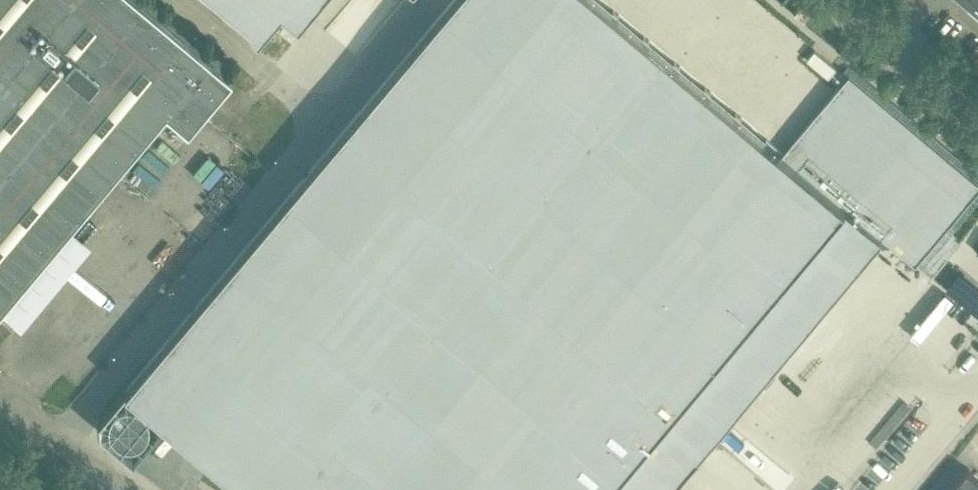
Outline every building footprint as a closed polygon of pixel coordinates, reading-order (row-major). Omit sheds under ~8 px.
[(68,227),(132,151),(164,113),(186,131),(215,96),(230,79),(136,0),(0,0),(0,308),(68,227)] [(883,236),(916,264),(977,190),(977,179),(849,71),(783,150),(604,0),(452,0),(127,387),(127,388),(101,419),(102,430),(135,458),(166,420),(250,489),(670,489),(883,236)] [(261,37),(285,9),(301,23),(320,0),(216,0),(261,37)] [(977,9),(977,0),(967,0),(977,9)] [(967,467),(948,489),(977,489),(977,476),(967,467)]
